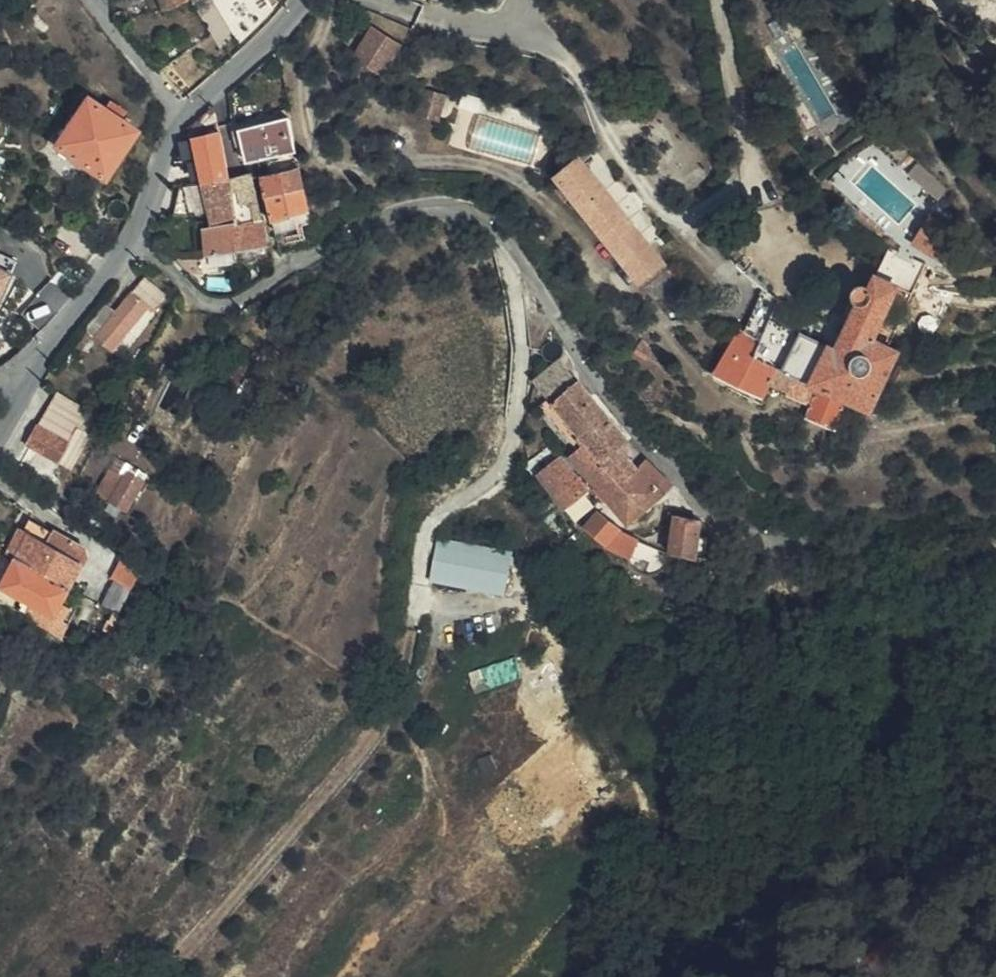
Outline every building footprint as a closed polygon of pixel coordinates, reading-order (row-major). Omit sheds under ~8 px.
[(188,3),(187,0),(158,0),(162,11),(188,3)] [(381,73),(397,47),(369,31),(354,58),(381,73)] [(424,87),(418,113),(442,119),(448,93),(424,87)] [(100,178),(131,130),(107,115),(110,110),(103,106),(100,110),(85,100),(53,146),(100,178)] [(297,167),(285,119),(235,131),(241,162),(261,158),(266,174),(297,167)] [(225,179),(217,126),(203,128),(204,136),(190,139),(200,182),(213,181),(225,179)] [(664,262),(578,156),(554,175),(559,181),(552,187),(563,200),(570,195),(640,280),(664,262)] [(939,195),(948,185),(920,163),(911,173),(939,195)] [(303,190),(297,167),(266,174),(256,176),(260,200),(263,199),(303,190)] [(200,182),(178,182),(171,214),(183,214),(205,212),(207,222),(228,218),(230,224),(256,219),(246,178),(250,177),(249,172),(225,179),(213,181),(200,182)] [(269,223),(309,214),(303,190),(263,199),(269,223)] [(230,224),(202,229),(208,254),(233,249),(237,260),(265,253),(256,219),(230,224)] [(960,260),(930,235),(913,257),(943,282),(960,260)] [(13,266),(17,257),(0,250),(0,260),(13,266)] [(16,268),(0,262),(0,309),(16,268)] [(849,330),(892,352),(896,345),(876,334),(898,289),(877,277),(872,287),(871,286),(868,285),(866,284),(864,284),(862,284),(860,285),(858,285),(856,286),(854,288),(854,289),(853,292),(852,294),(852,297),(852,299),(853,301),(854,303),(855,305),(857,306),(858,308),(860,308),(849,330)] [(110,353),(147,311),(153,316),(164,302),(145,287),(116,319),(104,310),(86,332),(110,353)] [(871,415),(881,393),(897,355),(892,352),(849,330),(782,299),(761,340),(753,358),(795,379),(797,379),(820,390),(848,404),(871,415)] [(761,340),(739,329),(717,380),(765,404),(772,390),(788,397),(797,379),(795,379),(753,358),(761,340)] [(624,451),(632,442),(587,391),(556,360),(530,382),(544,403),(539,408),(578,458),(590,447),(608,465),(624,451)] [(833,435),(848,404),(820,390),(805,422),(833,435)] [(73,466),(88,439),(74,431),(83,417),(55,401),(47,414),(46,413),(26,448),(59,467),(58,468),(63,471),(68,463),(73,466)] [(675,485),(649,460),(641,468),(625,484),(608,465),(590,447),(578,458),(576,460),(634,526),(675,485)] [(641,468),(624,451),(608,465),(625,484),(641,468)] [(566,462),(543,481),(572,515),(595,496),(566,462)] [(117,488),(124,477),(107,466),(101,477),(117,488)] [(126,474),(124,477),(117,488),(115,492),(108,505),(128,517),(146,485),(126,474)] [(96,497),(108,505),(115,492),(103,485),(96,497)] [(605,515),(591,530),(613,548),(638,561),(647,545),(628,535),(630,533),(605,515)] [(699,559),(706,519),(680,516),(674,553),(699,559)] [(22,533),(43,546),(49,534),(28,523),(22,533)] [(19,551),(13,561),(29,570),(43,546),(22,533),(19,531),(11,546),(19,551)] [(43,546),(29,570),(34,573),(68,592),(84,562),(83,554),(49,534),(43,546)] [(503,600),(511,554),(436,540),(429,587),(503,600)] [(11,546),(5,557),(13,561),(19,551),(11,546)] [(5,557),(0,566),(0,585),(13,561),(5,557)] [(124,558),(102,600),(122,610),(144,569),(124,558)] [(13,561),(0,585),(0,592),(18,602),(34,573),(29,570),(13,561)] [(18,602),(11,614),(58,641),(72,616),(58,609),(68,592),(34,573),(18,602)] [(513,657),(471,674),(477,689),(519,673),(513,657)]
